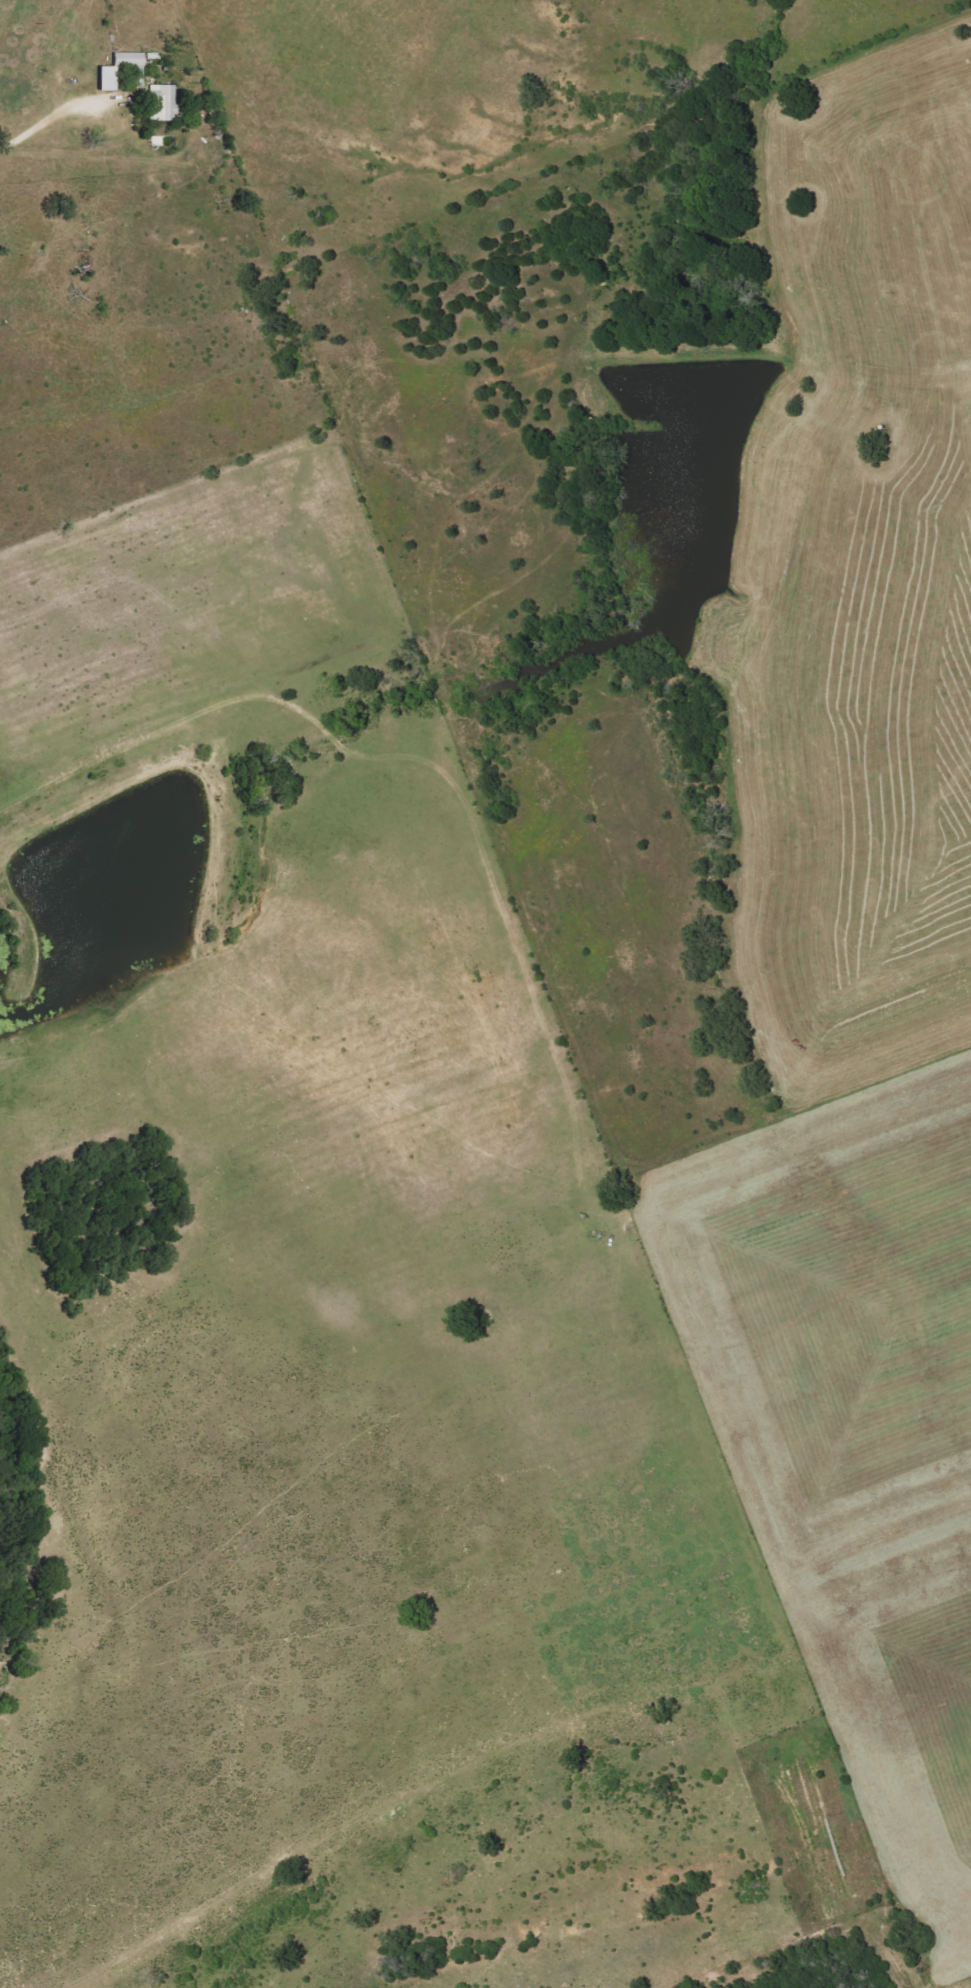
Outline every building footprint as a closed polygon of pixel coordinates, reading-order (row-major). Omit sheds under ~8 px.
[(142,52),(112,53),(112,65),(97,66),(97,90),(113,90),(113,67),(143,67),(142,52)] [(174,84),(147,84),(148,120),(171,120),(171,113),(175,113),(174,84)]
